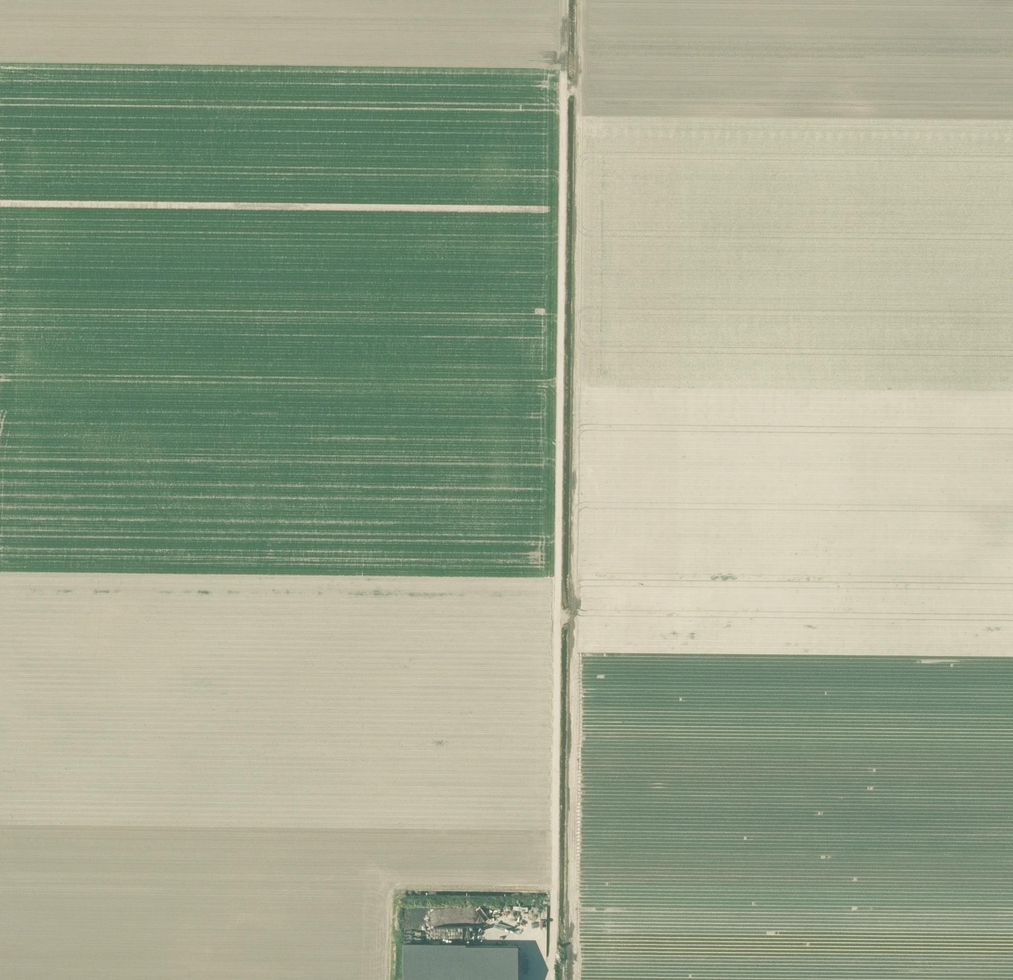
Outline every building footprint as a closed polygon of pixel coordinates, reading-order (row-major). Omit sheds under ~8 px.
[(516,946),(404,944),(403,979),(516,979),(516,946)]
